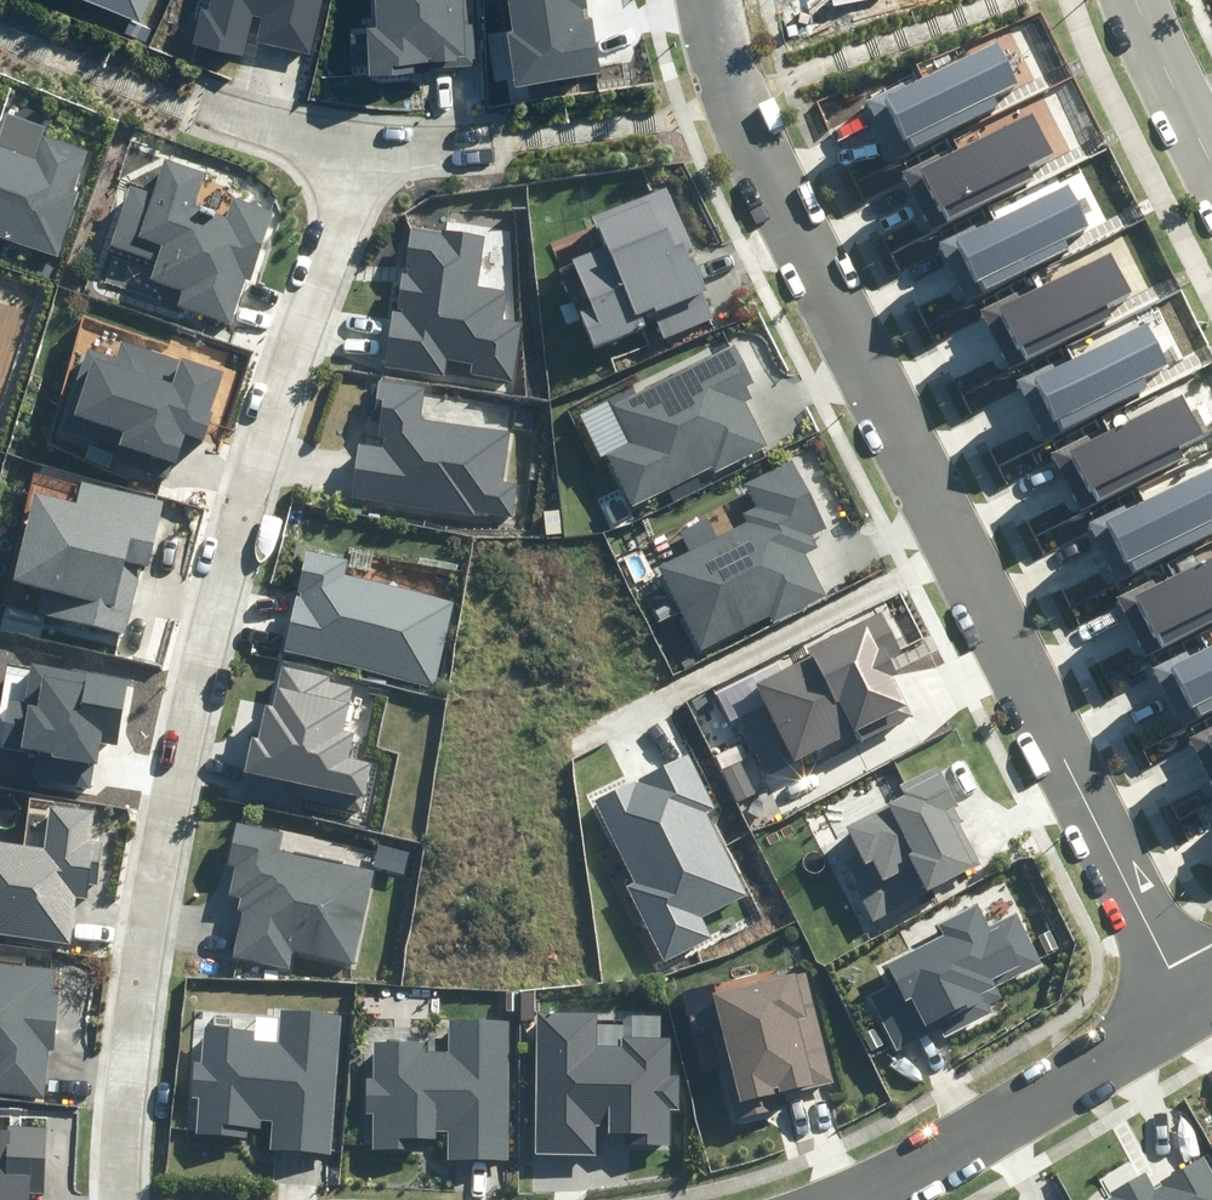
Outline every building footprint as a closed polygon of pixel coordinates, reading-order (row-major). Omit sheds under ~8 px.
[(141,23),(151,0),(86,0),(141,23)] [(244,56),(253,15),(263,17),(257,43),(311,55),(323,0),(211,0),(209,10),(200,8),(191,44),(244,56)] [(379,26),(366,27),(369,75),(426,71),(425,62),(443,61),(443,68),(478,66),(473,0),(377,0),(379,26)] [(513,31),(508,32),(517,88),(602,74),(592,17),(581,19),(580,9),(587,8),(586,0),(508,0),(513,31)] [(867,98),(896,156),(999,105),(995,96),(1019,84),(997,40),(906,85),(903,80),(867,98)] [(59,254),(79,193),(73,191),(86,151),(42,136),(45,127),(4,113),(2,121),(0,120),(0,235),(59,254)] [(903,172),(932,230),(1035,179),(1031,170),(1055,158),(1033,114),(942,159),(939,153),(903,172)] [(178,306),(231,324),(246,280),(250,281),(274,210),(233,195),(226,217),(194,206),(206,173),(166,160),(157,188),(134,180),(110,247),(155,262),(150,277),(184,288),(178,306)] [(938,243),(967,301),(1071,250),(1066,241),(1090,229),(1068,185),(978,230),(975,224),(938,243)] [(665,339),(713,319),(701,292),(706,290),(690,251),(694,249),(668,186),(594,216),(606,246),(574,259),(591,299),(575,306),(593,348),(646,326),(643,320),(655,315),(665,339)] [(385,367),(446,377),(448,360),(474,364),(472,375),(512,381),(522,324),(505,321),(510,291),(475,286),(484,236),(441,230),(441,233),(410,228),(404,267),(409,268),(408,275),(402,274),(397,308),(404,309),(403,313),(394,312),(385,367)] [(980,310),(1009,369),(1112,317),(1108,308),(1132,296),(1110,252),(1019,297),(1016,292),(980,310)] [(1016,381),(1045,439),(1148,388),(1144,379),(1168,367),(1146,323),(1055,368),(1053,363),(1016,381)] [(63,425),(177,462),(186,435),(206,441),(214,414),(209,413),(222,372),(123,340),(117,359),(88,349),(63,425)] [(716,472),(768,447),(745,401),(752,397),(746,386),(754,382),(736,345),(613,405),(632,442),(607,453),(633,505),(713,466),(716,472)] [(358,446),(350,500),(475,518),(476,511),(510,516),(515,483),(505,482),(512,432),(418,419),(422,387),(379,381),(374,411),(382,412),(378,437),(384,437),(382,449),(358,446)] [(1050,451),(1080,509),(1183,458),(1178,449),(1203,437),(1181,393),(1090,438),(1087,433),(1050,451)] [(773,622),(826,596),(806,555),(818,549),(810,534),(827,526),(794,460),(746,484),(757,507),(743,514),(747,523),(658,566),(700,651),(771,617),(773,622)] [(1116,581),(1211,533),(1211,468),(1127,510),(1124,505),(1087,523),(1116,581)] [(37,610),(125,631),(141,565),(148,567),(165,497),(83,478),(77,501),(36,491),(15,579),(42,586),(37,610)] [(350,561),(307,550),(297,591),(301,592),(300,597),(296,596),(283,651),(436,687),(456,603),(346,577),(350,561)] [(1211,621),(1211,557),(1156,586),(1152,579),(1116,597),(1146,654),(1211,621)] [(758,685),(796,760),(857,730),(862,741),(913,716),(894,676),(897,674),(889,659),(902,652),(882,612),(807,649),(812,658),(758,685)] [(1211,709),(1211,644),(1191,655),(1188,649),(1154,667),(1183,724),(1211,709)] [(90,788),(94,765),(98,766),(101,743),(120,746),(131,680),(30,664),(24,703),(7,700),(0,744),(0,746),(39,753),(35,779),(90,788)] [(360,813),(371,764),(350,760),(356,732),(342,729),(351,687),(329,683),(331,675),(283,665),(274,706),(266,705),(259,738),(254,737),(247,771),(304,783),(300,800),(360,813)] [(1211,785),(1211,728),(1189,739),(1211,785)] [(627,888),(662,961),(712,938),(702,916),(746,894),(707,811),(713,808),(687,754),(639,777),(641,782),(636,784),(634,779),(592,799),(633,885),(627,888)] [(844,862),(871,919),(983,865),(954,806),(958,805),(939,767),(900,786),(904,794),(844,823),(859,855),(844,862)] [(70,944),(77,898),(87,899),(89,885),(95,886),(102,842),(91,841),(95,813),(50,807),(44,848),(0,842),(0,934),(70,944)] [(294,952),(354,966),(376,871),(280,849),(284,834),(235,822),(226,864),(234,866),(227,897),(238,900),(236,910),(243,912),(233,957),(289,970),(294,952)] [(374,866),(405,874),(411,855),(380,846),(374,866)] [(868,994),(896,1049),(938,1027),(943,1038),(992,1012),(988,1005),(1003,996),(998,986),(1041,963),(1014,912),(990,925),(979,903),(938,924),(943,935),(886,965),(894,981),(868,994)] [(45,1097),(47,1050),(55,1051),(58,994),(51,994),(53,967),(0,964),(0,1094),(45,1097)] [(724,1063),(738,1119),(771,1111),(768,1097),(775,1095),(774,1090),(779,1088),(781,1095),(834,1082),(807,971),(714,994),(731,1062),(724,1063)] [(271,1150),(332,1156),(344,1018),(286,1012),(283,1043),(257,1041),(258,1030),(209,1026),(205,1062),(197,1062),(194,1096),(201,1097),(197,1134),(244,1138),(245,1127),(259,1129),(260,1120),(273,1121),(271,1150)] [(623,1143),(670,1143),(670,1109),(679,1109),(680,1075),(668,1075),(668,1038),(620,1038),(620,1046),(596,1045),(596,1013),(536,1012),(534,1153),(594,1154),(595,1127),(608,1127),(608,1135),(623,1135),(623,1143)] [(448,1159),(509,1159),(510,1020),(451,1020),(451,1051),(424,1051),(424,1041),(375,1041),(375,1078),(367,1078),(367,1112),(374,1112),(374,1150),(421,1150),(421,1139),(435,1139),(435,1130),(448,1130),(448,1159)] [(30,1193),(42,1193),(45,1129),(8,1127),(8,1131),(0,1130),(0,1199),(29,1199),(30,1193)] [(1205,1153),(1159,1180),(1162,1185),(1154,1189),(1145,1173),(1108,1194),(1111,1198),(1106,1199),(1211,1199),(1211,1166),(1205,1153)]
